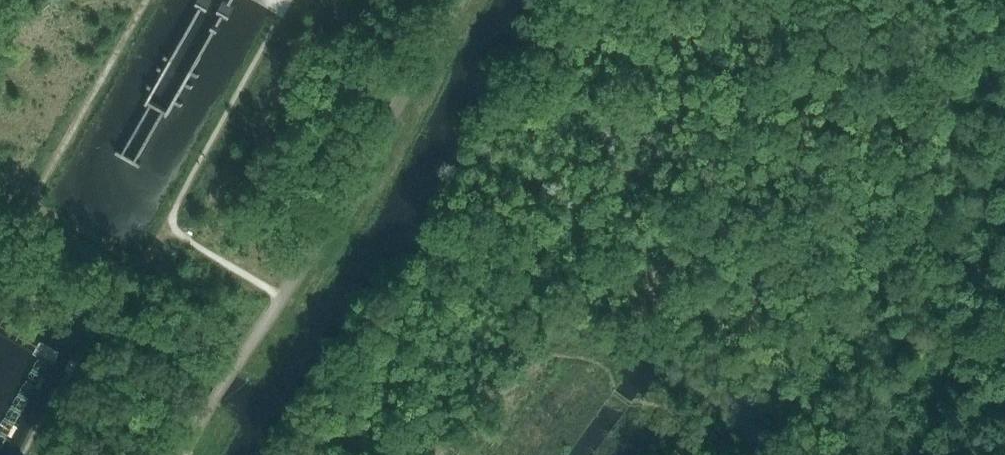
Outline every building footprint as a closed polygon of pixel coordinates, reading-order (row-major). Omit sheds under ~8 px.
[(143,107),(148,109),(121,156),(134,163),(161,116),(165,118),(232,0),(205,0),(143,107)]
